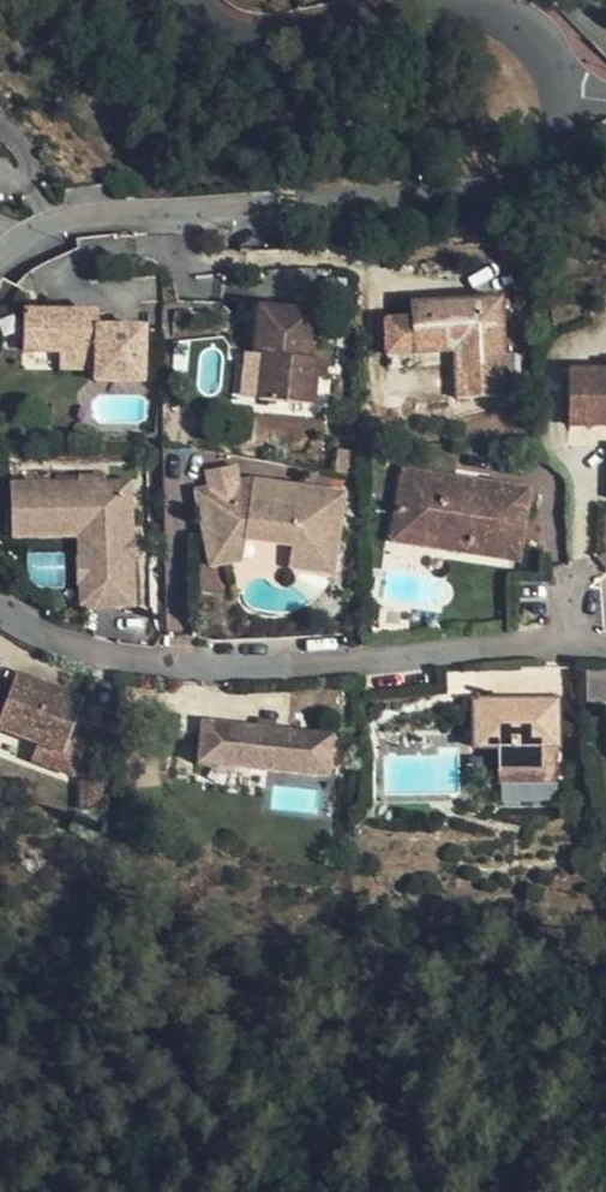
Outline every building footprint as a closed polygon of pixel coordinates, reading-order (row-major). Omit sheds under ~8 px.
[(12,270),(1,263),(0,264),(0,291),(3,293),(19,275),(12,270)] [(508,280),(416,284),(417,301),(388,302),(390,339),(420,337),(461,335),(463,379),(513,377),(508,280)] [(104,291),(89,292),(89,309),(104,309),(104,291)] [(89,292),(27,293),(28,331),(71,330),(102,330),(103,347),(103,363),(149,363),(149,308),(104,309),(89,309),(89,292)] [(319,352),(318,347),(315,300),(258,300),(257,343),(319,352)] [(102,330),(71,330),(71,346),(103,347),(102,330)] [(390,339),(391,353),(420,352),(420,337),(390,339)] [(319,392),(320,368),(319,352),(257,343),(256,350),(266,350),(265,392),(319,392)] [(329,366),(330,353),(319,352),(320,368),(329,366)] [(576,389),(576,420),(594,420),(594,444),(605,444),(605,389),(576,389)] [(594,444),(594,420),(576,420),(576,444),(594,444)] [(87,461),(15,462),(16,516),(39,516),(39,500),(104,500),(105,598),(144,597),(143,546),(131,546),(131,528),(143,528),(142,481),(113,480),(114,460),(87,461)] [(141,461),(114,460),(113,480),(142,481),(141,461)] [(428,489),(429,473),(410,470),(408,488),(428,489)] [(456,530),(453,547),(524,558),(532,487),(429,473),(428,489),(408,488),(403,520),(456,530)] [(331,528),(340,530),(344,489),(271,482),(266,476),(193,491),(203,544),(240,538),(290,542),(296,497),(332,501),(331,528)] [(338,546),(340,530),(331,528),(332,501),(296,497),(290,542),(338,546)] [(39,500),(39,516),(87,515),(89,598),(105,598),(104,500),(39,500)] [(403,520),(400,539),(453,547),(456,530),(403,520)] [(143,546),(143,528),(131,528),(131,546),(143,546)] [(240,538),(203,544),(207,566),(244,561),(240,538)] [(290,542),(286,567),(334,571),(338,546),(290,542)] [(0,680),(0,726),(33,738),(57,747),(51,762),(68,768),(78,739),(64,734),(79,690),(55,682),(52,689),(27,680),(30,672),(10,665),(4,681),(0,680)] [(447,671),(448,695),(544,692),(543,669),(447,671)] [(592,676),(593,710),(605,709),(605,676),(592,676)] [(488,783),(535,783),(535,748),(553,747),(553,704),(462,704),(462,749),(487,750),(488,783)] [(173,757),(303,760),(304,719),(174,717),(173,757)] [(33,738),(27,753),(51,762),(57,747),(33,738)] [(535,748),(535,783),(553,783),(553,747),(535,748)] [(80,815),(101,815),(103,794),(80,794),(80,815)]
